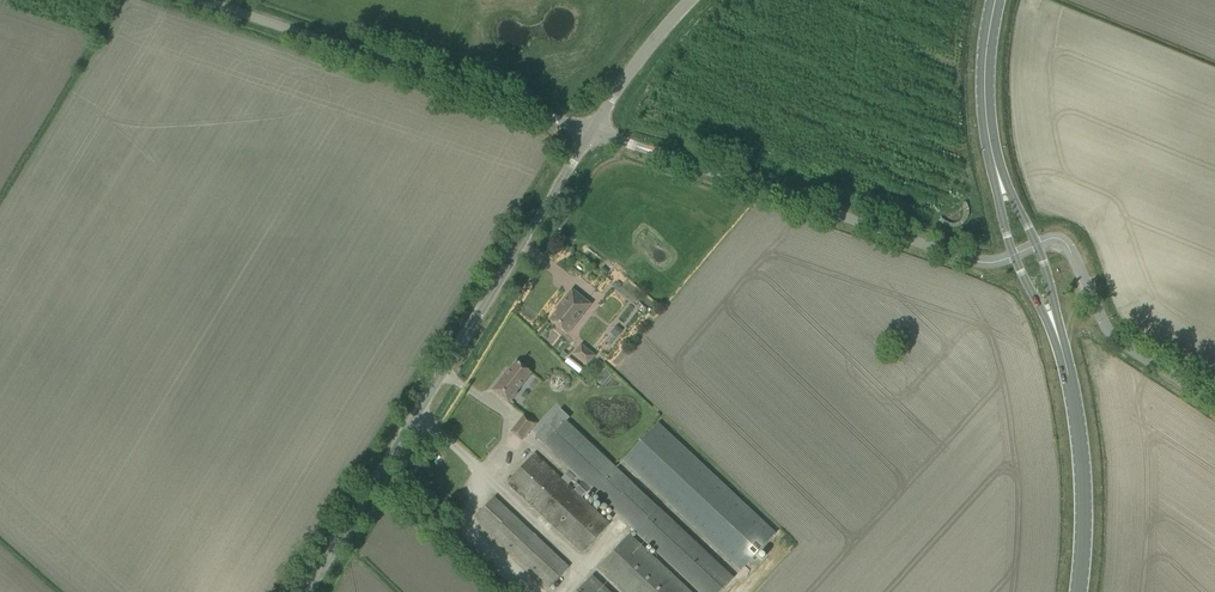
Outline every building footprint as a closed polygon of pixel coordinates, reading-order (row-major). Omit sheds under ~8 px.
[(560,307),(550,320),(567,334),(583,314),(591,304),(587,301),(581,296),(572,289),(566,296),(559,306),(560,307)] [(616,326),(611,333),(616,338),(622,330),(616,326)] [(572,354),(587,366),(596,355),(581,343),(572,354)] [(492,390),(503,399),(509,404),(517,393),(516,392),(531,373),(516,361),(505,375),(505,374),(492,390)] [(534,437),(542,445),(582,482),(590,489),(591,488),(631,528),(701,591),(720,591),(734,577),(567,421),(569,419),(560,410),(534,437)] [(511,432),(522,440),(535,424),(524,415),(511,432)] [(776,533),(658,423),(623,460),(741,570),(776,533)] [(535,454),(506,483),(582,553),(610,523),(582,497),(580,499),(572,492),(543,463),(535,454)] [(467,500),(458,492),(451,499),(460,507),(467,500)] [(475,517),(550,588),(568,567),(494,497),(475,517)] [(623,591),(691,591),(630,534),(598,568),(623,591)] [(592,576),(576,591),(609,591),(592,576)]
